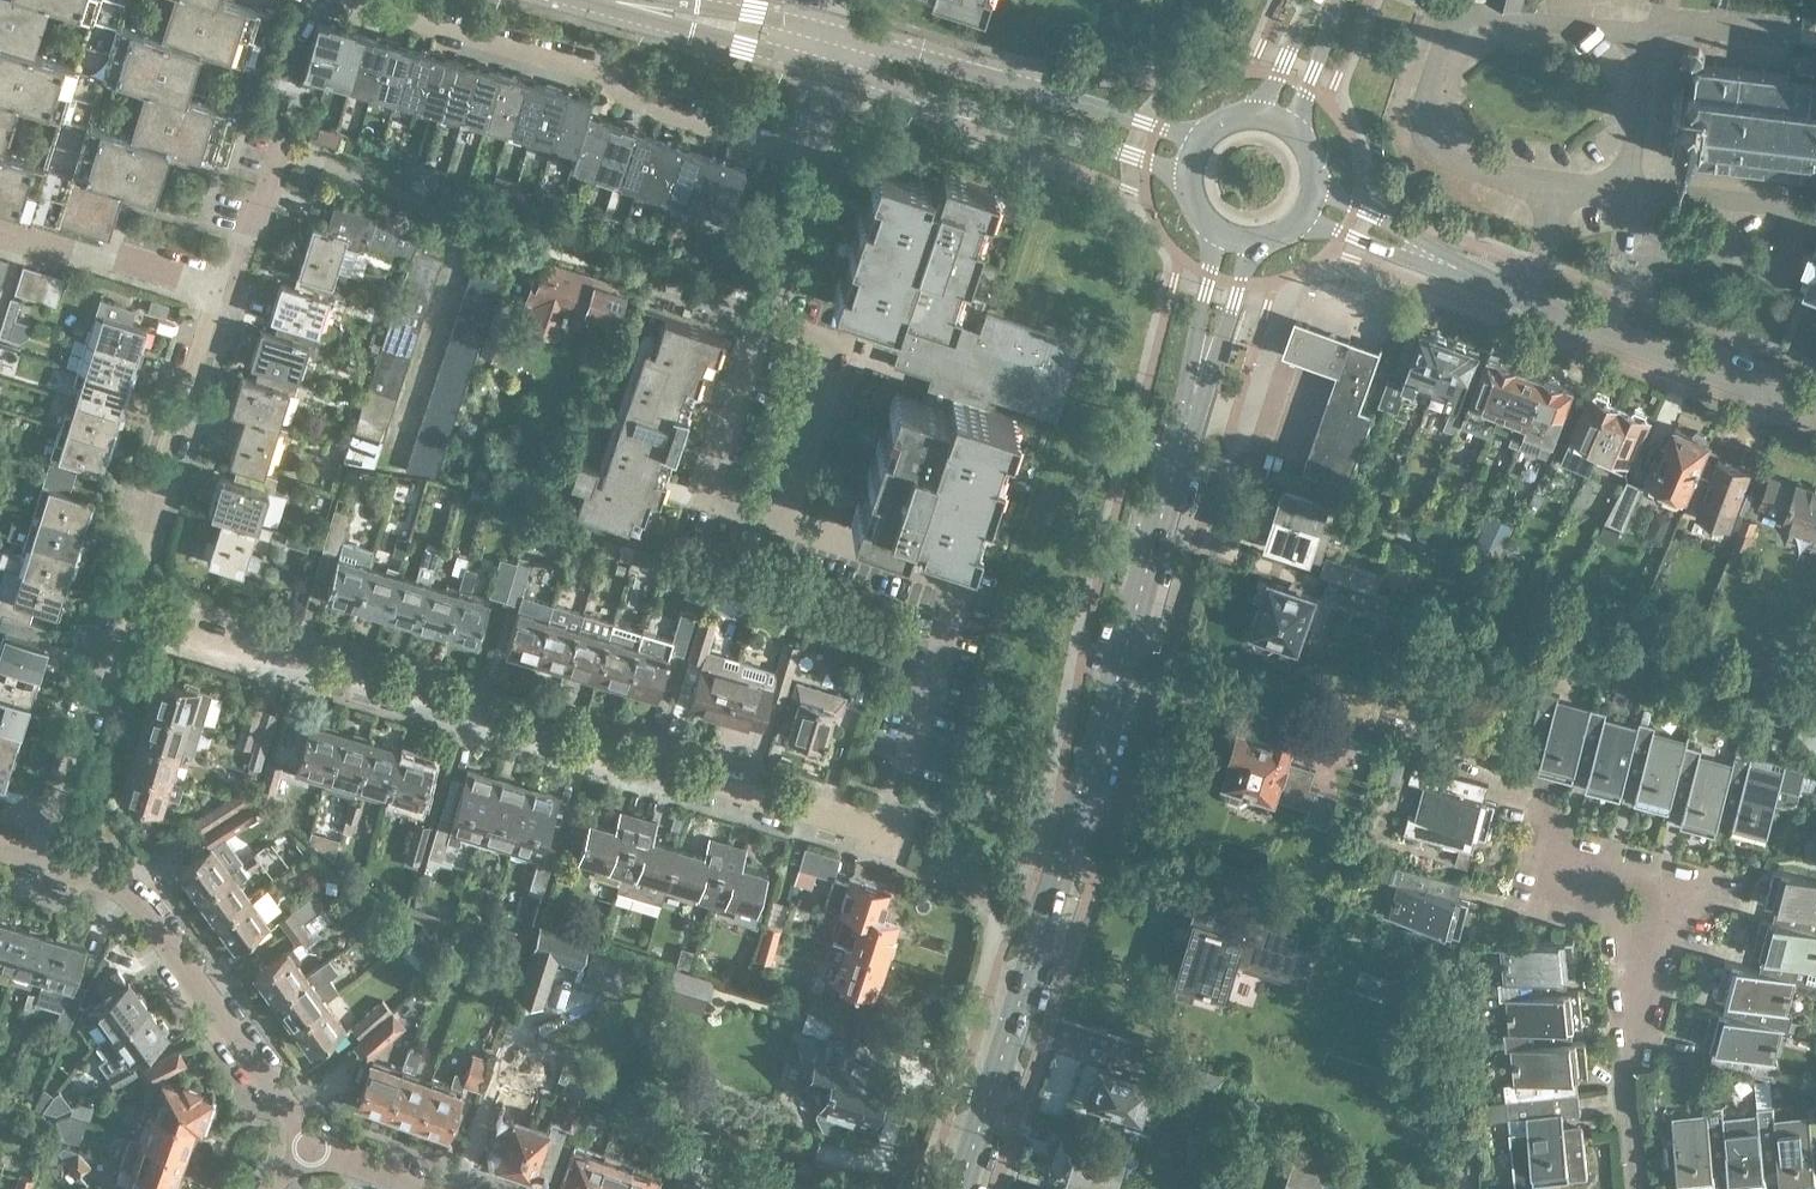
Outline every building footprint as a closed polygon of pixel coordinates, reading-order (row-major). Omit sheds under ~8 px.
[(33,49),(48,0),(0,0),(0,39),(33,49)] [(88,12),(117,21),(124,0),(50,0),(88,12)] [(160,34),(173,37),(186,42),(202,47),(260,65),(275,16),(225,0),(171,0),(160,34)] [(188,96),(202,47),(186,42),(173,37),(160,34),(117,21),(88,12),(73,62),(102,71),(146,83),(158,87),(171,91),(176,93),(188,96)] [(304,68),(328,75),(342,26),(318,19),(309,50),(304,68)] [(342,26),(328,75),(351,82),(364,32),(342,26)] [(364,32),(351,82),(374,88),(388,38),(364,32)] [(388,38),(374,88),(396,95),(410,45),(388,38)] [(87,120),(102,71),(73,62),(33,49),(0,39),(0,94),(9,96),(18,99),(58,111),(87,120)] [(410,45),(396,95),(419,101),(433,51),(410,45)] [(295,46),(287,74),(301,78),(304,68),(309,50),(295,46)] [(1681,156),(1685,157),(1685,160),(1687,161),(1688,157),(1702,159),(1702,162),(1704,163),(1705,158),(1727,161),(1726,166),(1729,166),(1730,161),(1752,164),(1751,168),(1754,168),(1754,164),(1775,167),(1774,171),(1777,171),(1777,167),(1799,170),(1798,174),(1801,174),(1802,170),(1815,171),(1815,57),(1791,54),(1789,69),(1786,68),(1785,72),(1765,70),(1765,66),(1762,66),(1762,70),(1741,67),(1741,63),(1738,63),(1738,66),(1716,64),(1717,60),(1713,60),(1713,64),(1703,63),(1704,53),(1698,47),(1690,46),(1681,53),(1680,61),(1687,68),(1693,68),(1691,83),(1689,83),(1688,94),(1683,93),(1684,87),(1680,87),(1679,92),(1673,92),(1673,95),(1676,95),(1674,119),(1671,118),(1670,123),(1676,123),(1675,128),(1679,129),(1680,123),(1684,124),(1683,135),(1686,135),(1684,153),(1681,152),(1681,156)] [(433,51),(419,101),(441,107),(455,57),(433,51)] [(455,57),(441,107),(464,114),(478,64),(455,57)] [(478,64),(464,114),(486,120),(500,70),(478,64)] [(500,70),(486,120),(510,127),(524,76),(500,70)] [(524,76),(510,127),(532,133),(546,82),(524,76)] [(546,82),(532,133),(556,140),(569,89),(546,82)] [(230,165),(246,114),(210,103),(188,96),(176,93),(171,91),(158,87),(146,83),(130,132),(143,137),(154,141),(171,147),(230,165)] [(569,89),(556,140),(577,146),(587,112),(592,95),(569,89)] [(3,148),(18,99),(9,96),(0,94),(0,147),(3,148)] [(87,120),(58,111),(43,159),(128,185),(127,188),(157,197),(171,147),(154,141),(143,137),(130,132),(130,133),(87,120)] [(587,112),(577,146),(572,162),(595,169),(612,120),(587,112)] [(612,120),(595,169),(618,177),(634,128),(612,120)] [(634,128),(618,177),(639,185),(656,135),(634,128)] [(656,135),(639,185),(662,193),(679,143),(656,135)] [(679,143),(662,193),(684,200),(701,151),(679,143)] [(127,188),(128,185),(43,159),(3,148),(0,147),(0,203),(113,237),(127,188)] [(701,151),(684,200),(706,207),(722,158),(701,151)] [(722,158),(706,207),(728,215),(745,166),(722,158)] [(838,278),(831,299),(881,316),(894,320),(899,304),(953,323),(960,303),(950,300),(958,275),(967,278),(982,237),(972,234),(981,209),(990,212),(997,191),(945,172),(939,187),(876,165),(869,187),(878,190),(869,216),(861,213),(847,253),(856,256),(847,281),(838,278)] [(314,223),(299,272),(339,284),(348,287),(352,273),(349,272),(357,247),(360,239),(371,242),(411,254),(414,248),(419,233),(378,217),(335,204),(328,227),(314,223)] [(1811,245),(1804,261),(1814,265),(1805,286),(1815,290),(1815,247),(1811,245)] [(411,254),(409,262),(438,272),(442,258),(419,250),(414,248),(411,254)] [(0,257),(0,286),(1,287),(9,259),(0,257)] [(536,271),(525,303),(535,306),(528,327),(537,330),(555,336),(562,316),(564,317),(566,309),(614,325),(620,306),(627,288),(620,286),(546,261),(542,273),(537,272),(536,271)] [(409,262),(404,275),(433,285),(438,272),(409,262)] [(38,268),(24,264),(15,291),(29,296),(38,268)] [(51,272),(38,268),(29,296),(43,300),(51,272)] [(471,271),(467,285),(495,295),(500,281),(471,271)] [(65,277),(51,272),(43,300),(56,304),(65,277)] [(282,281),(271,315),(320,330),(330,297),(335,299),(339,284),(299,272),(299,273),(303,274),(299,286),(282,281)] [(404,275),(400,289),(429,299),(433,285),(404,275)] [(467,285),(462,299),(491,308),(495,295),(467,285)] [(400,289),(395,303),(424,313),(429,299),(400,289)] [(11,296),(5,315),(14,318),(20,299),(11,296)] [(100,298),(91,326),(98,329),(94,343),(138,356),(147,328),(131,323),(135,310),(100,298)] [(462,299),(458,312),(486,322),(491,308),(462,299)] [(395,303),(391,317),(420,327),(424,313),(395,303)] [(881,316),(874,339),(897,347),(892,362),(930,375),(922,399),(943,407),(948,393),(987,407),(991,396),(1057,418),(1083,344),(988,311),(980,332),(953,323),(899,304),(894,320),(881,316)] [(493,310),(479,352),(502,360),(516,317),(493,310)] [(458,312),(453,326),(482,336),(486,322),(458,312)] [(0,330),(0,334),(8,337),(14,318),(5,315),(0,330)] [(262,327),(252,362),(300,377),(310,344),(315,345),(320,330),(271,315),(271,317),(283,320),(279,333),(262,327)] [(573,467),(570,477),(584,482),(576,506),(628,524),(628,522),(627,522),(633,509),(643,514),(650,494),(660,498),(660,496),(664,487),(666,478),(655,475),(655,474),(658,461),(659,462),(660,460),(658,460),(664,447),(674,452),(681,432),(682,432),(682,431),(681,431),(688,411),(677,408),(680,395),(692,399),(693,400),(693,399),(693,398),(692,398),(681,394),(686,381),(696,386),(703,366),(713,370),(713,368),(712,368),(701,364),(706,352),(716,357),(723,337),(724,337),(725,335),(664,315),(654,347),(644,344),(633,378),(621,413),(604,464),(602,469),(596,467),(598,461),(577,454),(573,467)] [(391,317),(386,330),(415,340),(420,327),(391,317)] [(1350,339),(1300,322),(1288,357),(1338,374),(1350,339)] [(453,326),(449,340),(477,349),(482,336),(453,326)] [(411,354),(415,340),(386,330),(382,344),(411,354)] [(1380,401),(1389,404),(1389,405),(1388,408),(1398,412),(1403,396),(1402,396),(1406,385),(1416,388),(1418,382),(1432,387),(1451,338),(1433,332),(1432,334),(1422,330),(1403,380),(1389,375),(1380,401)] [(1451,338),(1432,387),(1434,387),(1431,395),(1447,401),(1448,398),(1459,402),(1478,351),(1469,347),(1470,345),(1451,338)] [(449,340),(444,353),(473,363),(477,349),(449,340)] [(87,341),(78,369),(129,385),(138,356),(94,343),(87,341)] [(382,344),(377,358),(406,368),(411,354),(382,344)] [(1379,359),(1345,347),(1304,461),(1350,477),(1369,424),(1380,428),(1388,408),(1389,404),(1380,401),(1389,375),(1375,369),(1379,359)] [(444,353),(440,367),(468,377),(473,363),(444,353)] [(1488,353),(1462,423),(1492,434),(1495,425),(1494,424),(1499,411),(1517,365),(1516,365),(1517,364),(1516,361),(1507,358),(1504,359),(1488,353)] [(377,358),(373,372),(401,382),(406,368),(377,358)] [(241,374),(231,408),(294,427),(281,423),(291,390),(295,392),(300,377),(252,362),(251,363),(263,367),(259,379),(241,374)] [(1499,411),(1494,424),(1495,425),(1513,432),(1509,442),(1519,446),(1545,375),(1532,371),(1531,368),(1525,366),(1522,367),(1517,365),(1499,411)] [(440,367),(435,381),(464,390),(468,377),(440,367)] [(78,369),(74,383),(80,385),(76,400),(120,414),(129,385),(78,369)] [(373,372),(368,385),(397,395),(401,382),(373,372)] [(1545,375),(1519,446),(1547,456),(1575,385),(1560,379),(1559,378),(1553,375),(1551,376),(1545,374),(1545,375)] [(472,376),(465,400),(466,402),(480,406),(488,381),(472,376)] [(435,381),(431,394),(459,404),(464,390),(435,381)] [(368,385),(364,399),(392,409),(397,395),(368,385)] [(1590,390),(1560,460),(1590,473),(1597,455),(1620,404),(1609,399),(1609,394),(1597,388),(1593,391),(1590,390)] [(922,399),(897,391),(889,412),(898,415),(889,441),(881,438),(867,479),(875,482),(867,506),(858,503),(851,524),(906,543),(911,529),(972,550),(979,529),(969,525),(978,500),(987,504),(1001,463),(992,460),(1000,435),(1009,438),(1017,417),(987,407),(948,393),(943,407),(922,399)] [(431,394),(426,408),(455,417),(459,404),(431,394)] [(392,409),(364,399),(359,413),(388,423),(392,409)] [(65,411),(60,425),(112,441),(120,414),(76,400),(71,413),(65,411)] [(1620,404),(1597,455),(1626,468),(1649,416),(1647,415),(1647,410),(1636,406),(1632,409),(1620,404)] [(245,414),(230,461),(278,476),(278,475),(265,471),(277,433),(291,437),(294,427),(231,408),(230,410),(245,414)] [(426,408),(422,421),(450,431),(455,417),(426,408)] [(1452,430),(1458,415),(1450,412),(1444,427),(1452,430)] [(359,413),(355,427),(383,436),(388,423),(359,413)] [(422,421),(417,435),(446,445),(450,431),(422,421)] [(1683,501),(1689,486),(1691,482),(1696,468),(1702,456),(1709,438),(1707,437),(1706,431),(1698,428),(1693,431),(1676,424),(1661,459),(1655,457),(1647,476),(1667,484),(1664,493),(1683,501)] [(60,425),(47,468),(76,477),(80,463),(102,470),(112,441),(60,425)] [(383,436),(355,427),(344,460),(374,464),(383,436)] [(446,445),(417,435),(413,449),(442,458),(446,445)] [(413,449),(407,468),(437,473),(442,458),(413,449)] [(1691,482),(1689,486),(1704,491),(1702,496),(1704,496),(1698,512),(1724,523),(1730,507),(1732,508),(1749,468),(1719,455),(1716,462),(1702,456),(1696,468),(1691,482)] [(210,507),(223,511),(272,527),(272,526),(258,522),(268,489),(273,491),(274,490),(282,493),(287,479),(278,477),(278,476),(230,461),(230,462),(241,465),(237,478),(220,473),(210,507)] [(38,498),(33,512),(84,528),(93,499),(71,492),(76,477),(47,468),(38,498)] [(1571,485),(1579,490),(1580,490),(1587,478),(1578,473),(1571,485)] [(1760,502),(1786,511),(1784,517),(1815,529),(1815,487),(1799,480),(1797,485),(1771,475),(1760,502)] [(1580,490),(1579,490),(1574,499),(1584,504),(1596,483),(1587,478),(1580,490)] [(1625,527),(1643,484),(1628,478),(1606,520),(1621,526),(1625,527)] [(1277,499),(1272,512),(1317,528),(1318,527),(1324,509),(1337,513),(1339,507),(1355,513),(1359,503),(1329,492),(1328,497),(1286,483),(1282,495),(1277,499)] [(334,508),(323,545),(341,550),(327,596),(356,605),(369,563),(374,550),(343,540),(350,513),(334,508)] [(269,537),(272,527),(223,511),(208,561),(243,571),(254,532),(269,537)] [(1418,526),(1423,513),(1415,511),(1411,513),(1408,522),(1418,526)] [(7,535),(24,540),(75,556),(84,528),(33,512),(29,525),(12,521),(7,535)] [(1271,529),(1268,539),(1309,553),(1321,558),(1330,531),(1318,527),(1317,528),(1272,512),(1268,524),(1271,529)] [(1489,513),(1475,545),(1500,556),(1514,525),(1489,513)] [(1733,524),(1723,548),(1746,556),(1754,535),(1752,535),(1758,521),(1744,515),(1740,526),(1733,524)] [(1621,526),(1606,520),(1598,538),(1613,544),(1621,526)] [(591,527),(578,522),(574,535),(587,539),(591,527)] [(309,539),(286,532),(284,541),(306,548),(309,539)] [(397,536),(392,554),(403,557),(408,539),(397,536)] [(26,557),(22,570),(66,584),(75,556),(24,540),(19,555),(26,557)] [(399,573),(386,614),(416,622),(428,582),(430,577),(431,578),(440,547),(426,542),(419,574),(417,578),(399,573)] [(632,560),(636,546),(624,542),(620,556),(632,560)] [(647,549),(636,546),(632,560),(643,564),(647,549)] [(1479,584),(1491,554),(1476,548),(1464,578),(1479,584)] [(451,571),(462,574),(465,565),(468,557),(457,554),(451,571)] [(1326,554),(1320,573),(1329,576),(1375,592),(1376,591),(1382,574),(1326,554)] [(460,586),(445,631),(476,641),(490,595),(506,600),(520,555),(519,555),(517,561),(500,557),(489,594),(471,589),(477,569),(465,565),(462,574),(459,585),(460,586)] [(519,604),(505,649),(536,659),(554,603),(523,593),(528,576),(529,558),(520,555),(506,600),(519,604)] [(369,563),(356,605),(386,614),(399,573),(400,568),(389,565),(388,569),(369,563)] [(0,581),(0,612),(1,613),(2,611),(31,620),(35,607),(57,614),(66,584),(22,570),(5,565),(1,579),(0,581)] [(764,583),(738,576),(738,580),(739,586),(742,588),(744,590),(746,592),(749,593),(760,596),(764,583)] [(1375,592),(1329,576),(1323,594),(1366,609),(1367,605),(1384,611),(1391,595),(1376,591),(1375,592)] [(1297,643),(1305,621),(1323,627),(1332,602),(1314,596),(1315,593),(1271,577),(1253,627),(1257,628),(1254,636),(1258,642),(1268,646),(1275,643),(1277,636),(1297,643)] [(447,587),(428,582),(416,622),(445,631),(460,586),(459,585),(448,582),(447,587)] [(554,603),(536,659),(566,668),(579,629),(578,628),(583,612),(554,603)] [(643,630),(626,686),(657,696),(669,656),(668,656),(670,649),(683,653),(696,611),(682,607),(673,639),(643,630)] [(0,617),(0,659),(39,671),(48,643),(41,641),(46,626),(30,621),(31,620),(2,611),(1,613),(0,617)] [(584,612),(566,668),(596,677),(613,621),(584,612)] [(702,616),(689,657),(704,661),(691,706),(725,716),(742,659),(708,649),(717,620),(702,616)] [(643,630),(613,621),(596,677),(626,686),(643,630)] [(742,659),(725,716),(760,726),(772,682),(787,686),(800,645),(785,640),(776,670),(742,659)] [(30,699),(39,671),(0,659),(0,690),(30,699)] [(857,674),(848,704),(863,708),(872,679),(857,674)] [(150,702),(149,706),(201,722),(211,692),(197,688),(199,684),(186,680),(184,684),(158,676),(154,689),(152,689),(148,701),(150,702)] [(846,696),(797,682),(793,697),(800,699),(790,734),(824,744),(834,709),(841,711),(846,696)] [(1533,730),(1526,754),(1528,755),(1534,731),(1548,734),(1539,769),(1540,769),(1574,778),(1577,769),(1582,749),(1581,749),(1584,739),(1591,711),(1559,703),(1561,693),(1544,688),(1533,730)] [(21,727),(30,699),(0,690),(0,721),(21,727)] [(139,737),(183,750),(192,753),(202,723),(201,722),(149,706),(139,737)] [(246,706),(236,743),(248,747),(250,747),(262,710),(246,706)] [(1584,739),(1581,749),(1582,749),(1594,752),(1589,772),(1585,787),(1620,796),(1624,781),(1638,727),(1606,719),(1608,710),(1593,706),(1591,711),(1584,739)] [(252,748),(247,764),(260,768),(276,714),(262,710),(250,747),(252,748)] [(1239,798),(1246,794),(1273,802),(1277,791),(1310,803),(1306,816),(1328,824),(1339,794),(1308,783),(1313,768),(1288,759),(1298,727),(1268,717),(1263,731),(1240,723),(1239,729),(1234,731),(1229,745),(1232,750),(1231,755),(1233,755),(1225,777),(1226,778),(1224,784),(1231,795),(1239,798)] [(1638,727),(1624,781),(1639,785),(1635,800),(1670,810),(1671,805),(1687,743),(1688,741),(1654,732),(1657,723),(1641,719),(1638,727)] [(12,755),(21,727),(0,721),(0,752),(12,755)] [(341,731),(310,721),(294,773),(308,777),(310,770),(327,775),(341,731)] [(341,731),(327,775),(326,779),(339,783),(340,778),(356,783),(369,739),(341,731)] [(131,763),(130,766),(169,779),(175,761),(180,762),(183,750),(139,737),(135,751),(133,750),(130,762),(131,763)] [(1721,812),(1721,813),(1734,816),(1731,830),(1766,839),(1775,804),(1799,799),(1807,769),(1786,763),(1754,753),(1750,752),(1753,740),(1740,737),(1733,765),(1721,812)] [(369,739),(356,783),(355,788),(368,792),(369,787),(385,792),(399,748),(369,739)] [(1671,805),(1685,809),(1681,824),(1716,833),(1721,813),(1721,812),(1733,765),(1701,756),(1703,747),(1687,743),(1671,805)] [(399,748),(385,792),(403,798),(399,810),(416,815),(433,758),(399,748)] [(0,752),(0,783),(3,784),(12,755),(0,752)] [(269,761),(257,798),(271,803),(282,765),(269,761)] [(1461,790),(1466,776),(1414,761),(1409,779),(1429,784),(1420,816),(1409,813),(1404,829),(1472,849),(1477,833),(1486,835),(1496,800),(1461,790)] [(169,779),(130,766),(121,796),(140,802),(138,809),(158,815),(164,794),(178,798),(183,783),(169,779)] [(441,813),(429,854),(442,858),(447,840),(458,844),(463,829),(479,834),(496,777),(468,769),(453,817),(441,813)] [(496,777),(479,834),(512,844),(530,787),(496,777)] [(530,787),(512,844),(539,852),(529,884),(543,889),(555,848),(543,844),(557,795),(530,787)] [(240,789),(228,797),(237,810),(248,802),(240,789)] [(327,813),(333,795),(321,791),(315,808),(316,808),(312,822),(323,825),(327,813)] [(237,810),(228,797),(193,819),(202,833),(213,825),(237,810)] [(354,827),(361,803),(350,799),(342,823),(354,827)] [(257,815),(248,802),(213,825),(221,838),(257,815)] [(592,875),(619,884),(640,815),(622,809),(616,827),(589,819),(578,856),(596,862),(592,875)] [(619,884),(617,889),(659,902),(665,882),(676,845),(652,837),(658,820),(640,815),(619,884)] [(404,857),(405,858),(403,863),(417,867),(418,862),(419,862),(430,824),(415,820),(404,857)] [(676,845),(665,882),(696,892),(694,900),(709,904),(728,841),(710,836),(705,853),(676,845)] [(177,867),(196,893),(229,869),(220,856),(223,852),(214,840),(177,867)] [(728,841),(709,904),(721,907),(723,900),(735,904),(731,918),(750,924),(756,926),(761,910),(758,909),(769,872),(742,864),(747,847),(728,841)] [(1474,851),(1460,847),(1457,861),(1469,865),(1474,851)] [(840,861),(807,850),(796,885),(812,890),(818,873),(833,877),(840,861)] [(229,869),(196,893),(214,919),(247,894),(239,882),(242,877),(251,871),(249,869),(260,861),(253,852),(243,859),(242,859),(233,866),(229,869)] [(1435,889),(1439,874),(1396,862),(1392,878),(1402,880),(1393,915),(1460,933),(1469,898),(1435,889)] [(1773,919),(1815,932),(1815,878),(1774,867),(1765,900),(1777,904),(1773,919)] [(833,877),(824,906),(856,917),(847,943),(886,956),(898,922),(882,916),(891,889),(851,876),(848,883),(833,877)] [(312,893),(278,918),(288,932),(322,906),(312,893)] [(247,894),(214,919),(232,943),(248,931),(253,938),(270,925),(247,894)] [(1249,910),(1209,898),(1209,899),(1201,896),(1190,931),(1195,933),(1192,942),(1191,942),(1181,975),(1182,976),(1178,991),(1177,990),(1175,995),(1193,1000),(1199,981),(1206,983),(1206,985),(1213,987),(1214,985),(1223,988),(1232,959),(1244,963),(1245,962),(1275,971),(1274,972),(1284,975),(1284,974),(1303,980),(1309,961),(1310,961),(1312,953),(1295,947),(1296,946),(1295,946),(1300,930),(1291,927),(1291,926),(1269,919),(1269,920),(1261,918),(1262,917),(1253,914),(1249,925),(1245,924),(1249,910)] [(253,972),(273,999),(306,975),(297,962),(300,957),(308,950),(305,946),(321,934),(316,928),(330,918),(333,922),(342,915),(331,900),(322,906),(288,932),(295,942),(253,972)] [(805,911),(788,906),(784,921),(800,925),(805,911)] [(401,921),(393,911),(382,919),(389,929),(401,921)] [(1759,966),(1791,976),(1801,978),(1801,980),(1815,984),(1815,932),(1773,919),(1762,916),(1752,950),(1763,953),(1759,966)] [(9,982),(9,979),(25,927),(0,919),(0,979),(9,982)] [(516,996),(537,1003),(543,1005),(558,957),(580,965),(588,939),(541,923),(516,996)] [(780,928),(766,924),(756,957),(771,961),(780,928)] [(522,958),(531,930),(513,925),(504,953),(522,958)] [(25,927),(9,979),(29,986),(31,979),(40,982),(55,937),(25,927)] [(40,982),(37,993),(35,1001),(60,1009),(52,1028),(65,1034),(75,1012),(86,986),(73,982),(85,946),(55,937),(40,982)] [(436,955),(416,937),(402,951),(419,970),(436,955)] [(1510,976),(1499,977),(1501,995),(1512,994),(1543,991),(1541,976),(1567,973),(1577,972),(1573,937),(1506,944),(1510,976)] [(482,943),(463,938),(460,950),(479,955),(482,943)] [(828,957),(841,961),(835,981),(841,983),(838,994),(856,999),(859,989),(873,994),(886,956),(847,943),(847,944),(833,939),(828,957)] [(460,959),(454,953),(444,965),(449,970),(461,974),(464,967),(460,959)] [(606,966),(589,961),(583,979),(623,992),(632,963),(609,956),(606,966)] [(1728,996),(1724,1010),(1724,1012),(1778,1026),(1788,1029),(1792,1014),(1782,1011),(1791,976),(1759,966),(1726,957),(1716,993),(1728,996)] [(328,959),(306,975),(273,999),(291,1024),(324,1000),(338,990),(328,977),(337,970),(328,959)] [(83,1005),(79,1014),(83,1019),(85,1022),(88,1019),(91,1022),(95,1019),(106,1034),(146,1005),(145,1003),(144,998),(139,990),(135,990),(127,979),(126,980),(116,967),(95,983),(102,994),(99,997),(100,1000),(93,1005),(89,1000),(83,1005)] [(673,967),(662,1000),(701,1012),(712,979),(673,967)] [(1515,1027),(1505,1028),(1507,1047),(1517,1046),(1549,1042),(1547,1027),(1573,1024),(1583,1023),(1582,1019),(1579,987),(1549,990),(1543,991),(1512,994),(1514,1019),(1515,1027)] [(37,993),(27,990),(23,1005),(33,1008),(35,1001),(37,993)] [(349,1026),(359,1037),(391,1008),(381,997),(349,1026)] [(324,1000),(291,1024),(309,1048),(325,1036),(329,1042),(346,1030),(324,1000)] [(146,1005),(106,1034),(96,1041),(107,1055),(99,1061),(106,1070),(113,1082),(136,1070),(129,1056),(137,1051),(139,1053),(156,1041),(155,1038),(164,1031),(167,1025),(163,1020),(157,1020),(146,1005)] [(1712,1007),(1709,1019),(1703,1042),(1715,1045),(1711,1060),(1775,1078),(1780,1062),(1769,1059),(1778,1026),(1724,1012),(1724,1010),(1712,1007)] [(348,1070),(352,1077),(346,1093),(358,1097),(356,1103),(386,1113),(408,1047),(397,1044),(389,1067),(371,1061),(373,1056),(374,1056),(376,1052),(406,1025),(391,1008),(359,1037),(351,1045),(357,1051),(356,1056),(353,1058),(348,1070)] [(826,1088),(820,1106),(818,1114),(824,1126),(836,1130),(841,1113),(852,1117),(852,1120),(867,1125),(868,1122),(872,1123),(889,1071),(885,1069),(885,1067),(871,1063),(870,1065),(849,1058),(854,1042),(828,1034),(823,1050),(817,1048),(806,1081),(826,1088)] [(1521,1077),(1506,1079),(1508,1096),(1548,1092),(1553,1092),(1552,1077),(1576,1074),(1588,1073),(1584,1038),(1549,1042),(1517,1046),(1521,1077)] [(430,1082),(416,1123),(446,1133),(450,1121),(454,1123),(460,1105),(456,1104),(463,1083),(478,1088),(492,1046),(477,1041),(466,1074),(455,1070),(451,1083),(432,1077),(431,1082),(430,1082)] [(408,1047),(386,1113),(416,1123),(430,1082),(413,1076),(422,1052),(408,1047)] [(530,1047),(520,1073),(545,1082),(555,1056),(530,1047)] [(180,1049),(142,1068),(150,1084),(188,1064),(180,1049)] [(1071,1089),(1079,1059),(1058,1053),(1049,1083),(1071,1089)] [(616,1078),(564,1060),(558,1078),(610,1096),(616,1078)] [(1181,1087),(1219,1099),(1226,1075),(1189,1063),(1181,1087)] [(1129,1074),(1099,1064),(1089,1097),(1150,1116),(1156,1113),(1159,1102),(1157,1096),(1163,1078),(1131,1068),(1129,1074)] [(182,1085),(162,1078),(152,1108),(195,1123),(201,1125),(212,1095),(199,1091),(201,1087),(183,1081),(182,1085)] [(519,1087),(511,1084),(504,1082),(495,1107),(501,1109),(496,1123),(498,1124),(488,1154),(498,1157),(496,1162),(514,1169),(530,1121),(514,1116),(517,1107),(513,1106),(519,1087)] [(66,1108),(55,1091),(43,1109),(56,1113),(66,1108)] [(1508,1096),(1510,1114),(1511,1128),(1510,1128),(1516,1188),(1544,1185),(1543,1179),(1587,1174),(1582,1126),(1563,1128),(1561,1108),(1550,1110),(1548,1092),(1508,1096)] [(72,1113),(86,1118),(89,1119),(94,1106),(82,1101),(71,1105),(70,1113),(72,1113)] [(1729,1169),(1724,1118),(1722,1102),(1705,1104),(1706,1113),(1672,1116),(1674,1138),(1666,1139),(1669,1163),(1677,1162),(1679,1187),(1714,1184),(1713,1170),(1727,1169),(1729,1169)] [(530,1121),(514,1169),(532,1175),(534,1169),(544,1173),(555,1142),(557,1143),(562,1129),(567,1125),(572,1127),(573,1125),(579,1109),(580,1107),(570,1104),(565,1118),(561,1122),(551,1118),(548,1127),(530,1121)] [(1758,1114),(1724,1118),(1729,1169),(1727,1169),(1729,1187),(1765,1183),(1764,1171),(1777,1169),(1779,1169),(1774,1120),(1772,1104),(1757,1105),(1758,1114)] [(1774,1120),(1779,1169),(1777,1169),(1779,1188),(1786,1188),(1815,1186),(1815,1182),(1812,1146),(1815,1146),(1815,1106),(1807,1106),(1808,1117),(1774,1120)] [(152,1108),(141,1138),(184,1153),(185,1150),(190,1152),(195,1136),(191,1135),(195,1123),(152,1108)] [(589,1113),(579,1109),(573,1125),(584,1129),(589,1113)] [(70,1113),(55,1118),(64,1137),(78,1141),(86,1119),(70,1113)] [(679,1120),(673,1139),(676,1139),(695,1146),(705,1148),(711,1129),(679,1120)] [(636,1127),(632,1137),(640,1139),(643,1130),(636,1127)] [(184,1153),(129,1134),(119,1164),(122,1165),(131,1168),(178,1183),(184,1166),(180,1164),(184,1153)] [(671,1156),(676,1139),(673,1139),(667,1136),(662,1153),(671,1156)] [(1070,1155),(1064,1173),(1110,1188),(1121,1153),(1076,1138),(1074,1143),(1070,1144),(1067,1152),(1070,1155)] [(671,1156),(667,1169),(681,1173),(676,1188),(716,1188),(717,1188),(700,1182),(704,1171),(688,1166),(695,1146),(676,1139),(671,1156)] [(65,1144),(58,1150),(79,1175),(91,1165),(78,1150),(65,1144)] [(573,1144),(559,1184),(574,1188),(590,1188),(602,1153),(573,1144)] [(602,1153),(590,1188),(621,1188),(631,1159),(603,1150),(602,1153)] [(1282,1188),(1320,1188),(1327,1167),(1293,1156),(1282,1188)] [(621,1188),(653,1188),(660,1169),(642,1162),(642,1163),(631,1159),(621,1188)] [(809,1184),(746,1164),(737,1188),(739,1188),(767,1188),(768,1188),(770,1188),(807,1188),(809,1184)] [(131,1168),(122,1165),(117,1179),(126,1182),(124,1188),(176,1188),(178,1183),(131,1168)] [(15,1188),(31,1188),(34,1177),(19,1173),(15,1188)]
